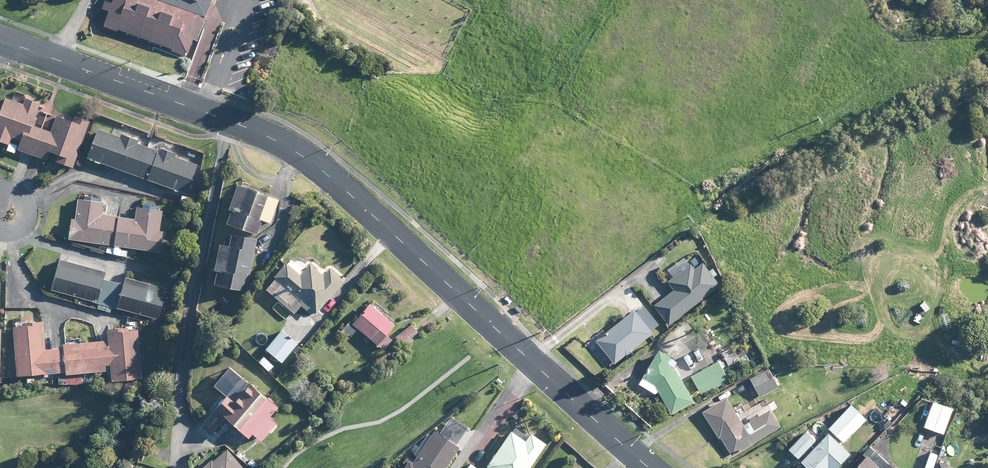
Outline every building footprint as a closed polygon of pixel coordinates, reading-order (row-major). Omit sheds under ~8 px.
[(120,30),(174,51),(173,52),(183,56),(186,57),(188,52),(190,53),(195,41),(198,43),(213,0),(117,0),(114,6),(107,4),(104,11),(111,14),(106,28),(119,33),(120,30)] [(42,128),(33,125),(41,103),(26,97),(24,104),(13,100),(7,97),(0,116),(0,140),(10,143),(12,136),(22,140),(19,149),(20,150),(32,154),(42,128)] [(42,128),(32,154),(43,158),(47,160),(50,150),(60,153),(57,160),(73,166),(90,121),(76,116),(75,118),(74,122),(57,115),(52,131),(42,128)] [(138,175),(148,146),(139,143),(139,141),(121,134),(120,136),(99,128),(88,157),(105,163),(138,175)] [(11,142),(7,150),(15,153),(18,145),(11,142)] [(148,146),(138,175),(157,182),(172,187),(188,193),(198,165),(176,156),(177,154),(156,146),(155,149),(148,146)] [(269,195),(269,194),(239,183),(230,208),(233,210),(228,222),(256,233),(258,233),(262,221),(260,220),(260,219),(271,222),(279,199),(269,195)] [(193,204),(194,198),(183,195),(183,197),(182,202),(193,204)] [(103,214),(104,202),(79,198),(76,219),(73,218),(70,238),(111,244),(109,254),(114,254),(119,216),(103,214)] [(293,214),(297,216),(302,207),(294,204),(290,213),(293,214)] [(119,216),(114,254),(127,256),(128,250),(121,249),(121,246),(161,252),(164,231),(160,230),(163,210),(138,207),(136,219),(132,218),(129,218),(119,216)] [(293,215),(289,222),(294,225),(297,217),(293,215)] [(257,238),(256,238),(233,233),(230,246),(224,245),(221,244),(216,270),(218,270),(215,284),(247,290),(255,252),(257,238)] [(108,304),(114,281),(105,279),(107,271),(105,271),(68,261),(64,259),(60,259),(52,289),(78,296),(99,302),(98,307),(106,310),(108,304)] [(676,287),(654,303),(670,325),(722,288),(704,263),(693,271),(685,260),(666,273),(676,287)] [(301,274),(288,263),(287,263),(275,277),(293,291),(302,299),(299,302),(308,309),(310,306),(317,312),(345,280),(330,267),(325,274),(311,263),(301,274)] [(175,277),(177,278),(178,272),(170,270),(168,276),(169,276),(175,277)] [(114,281),(108,304),(135,312),(158,318),(167,288),(141,281),(126,277),(124,284),(114,281)] [(384,314),(371,304),(370,303),(358,317),(357,316),(354,320),(355,321),(353,324),(379,345),(385,349),(393,339),(388,334),(396,324),(384,314)] [(648,334),(630,313),(629,312),(624,316),(598,338),(594,341),(593,342),(612,365),(624,354),(625,355),(628,353),(627,351),(648,334)] [(67,374),(65,347),(45,349),(43,321),(31,322),(23,322),(24,326),(16,326),(15,326),(15,329),(18,375),(28,374),(45,373),(45,376),(49,375),(49,373),(58,372),(64,372),(64,374),(67,374)] [(355,333),(357,331),(348,323),(342,330),(345,333),(347,331),(352,336),(355,333)] [(412,324),(397,336),(405,347),(420,335),(412,324)] [(142,377),(139,329),(130,330),(129,327),(109,328),(110,340),(100,341),(84,342),(64,343),(65,347),(67,374),(68,374),(70,373),(106,371),(106,364),(112,364),(113,380),(142,377)] [(283,362),(298,342),(282,329),(266,349),(283,362)] [(257,336),(251,343),(256,348),(263,341),(257,336)] [(687,398),(671,369),(674,363),(654,352),(638,379),(640,380),(637,385),(653,394),(654,392),(668,415),(690,403),(687,398)] [(726,381),(719,369),(716,362),(689,377),(697,393),(699,396),(726,381)] [(758,398),(776,388),(765,369),(747,380),(758,398)] [(262,439),(277,422),(270,416),(279,406),(249,382),(248,383),(242,377),(234,387),(203,425),(213,433),(219,425),(227,415),(242,427),(240,429),(250,437),(254,433),(259,437),(262,439)] [(739,427),(730,411),(722,399),(699,413),(715,439),(718,437),(719,439),(730,457),(777,427),(765,407),(741,422),(743,425),(739,427)] [(948,410),(929,405),(928,404),(921,429),(927,430),(941,434),(948,410)] [(840,444),(862,421),(846,407),(825,430),(840,444)] [(458,449),(459,446),(449,439),(436,430),(413,463),(407,458),(404,463),(407,465),(404,467),(445,467),(458,449)] [(530,435),(526,440),(512,430),(510,432),(489,464),(488,465),(491,467),(530,467),(547,443),(531,432),(530,435)] [(795,460),(811,443),(801,434),(785,451),(788,454),(794,459),(795,460)] [(846,455),(825,434),(797,463),(802,467),(834,467),(846,455)] [(942,440),(939,439),(936,438),(932,449),(938,451),(942,440)] [(867,447),(859,456),(861,457),(850,467),(890,467),(867,447)] [(228,448),(213,460),(212,459),(208,462),(201,467),(245,467),(228,448)] [(938,461),(946,464),(950,455),(941,452),(938,461)]
